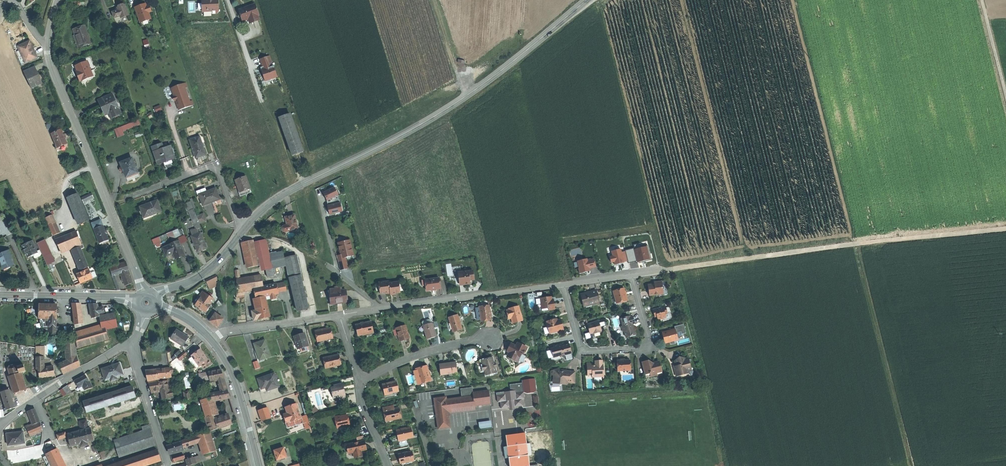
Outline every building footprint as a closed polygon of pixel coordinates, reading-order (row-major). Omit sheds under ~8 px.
[(213,12),(213,14),(218,14),(219,12),(218,0),(202,0),(202,11),(207,11),(208,10),(213,12)] [(246,7),(239,10),(244,24),(259,19),(258,16),(258,15),(255,4),(246,7)] [(121,6),(118,8),(118,10),(113,12),(115,18),(120,16),(121,18),(129,15),(126,5),(121,6)] [(140,6),(136,8),(140,21),(150,18),(148,13),(151,12),(150,8),(147,9),(146,7),(146,5),(140,6)] [(79,28),(73,30),(75,35),(74,36),(78,48),(80,47),(80,48),(92,43),(85,26),(79,28)] [(26,65),(37,59),(33,50),(30,42),(18,48),(26,65)] [(260,77),(262,82),(276,77),(277,77),(273,66),(273,67),(269,56),(261,59),(263,67),(261,68),(263,75),(260,77)] [(88,61),(76,66),(78,71),(77,72),(78,76),(80,81),(93,76),(88,61)] [(34,69),(24,73),(31,89),(41,85),(38,76),(34,69)] [(277,82),(276,77),(262,82),(264,87),(277,82)] [(186,83),(171,88),(174,96),(173,99),(176,101),(177,105),(179,110),(194,105),(192,101),(190,102),(185,88),(187,87),(186,83)] [(109,114),(119,109),(112,94),(99,100),(102,108),(105,115),(109,114)] [(121,114),(119,109),(109,114),(111,119),(121,114)] [(291,114),(279,118),(292,155),(304,151),(291,114)] [(141,123),(139,119),(121,127),(123,130),(141,123)] [(121,127),(115,129),(118,137),(124,134),(123,130),(121,127)] [(54,148),(64,144),(61,138),(58,132),(49,136),(54,148)] [(200,137),(190,140),(196,158),(201,157),(206,155),(200,137)] [(171,146),(164,149),(154,152),(159,164),(164,162),(171,159),(175,158),(171,146)] [(126,177),(138,172),(133,158),(120,163),(123,170),(126,177)] [(140,176),(138,172),(126,177),(128,181),(140,176)] [(240,192),(250,188),(246,176),(236,180),(239,187),(240,192)] [(212,202),(211,200),(217,198),(219,197),(216,188),(207,192),(199,195),(203,205),(208,204),(212,202)] [(324,193),(327,201),(339,196),(335,188),(324,193)] [(94,198),(92,193),(82,197),(84,202),(94,198)] [(67,199),(78,225),(89,221),(78,194),(67,199)] [(327,201),(328,206),(340,203),(339,196),(327,201)] [(149,204),(141,206),(142,209),(142,210),(145,217),(154,214),(161,211),(158,201),(149,204)] [(328,206),(328,207),(330,215),(343,212),(340,203),(328,206)] [(285,232),(297,229),(294,215),(290,217),(286,218),(287,225),(284,226),(283,227),(282,229),(283,231),(285,232)] [(45,219),(54,237),(60,234),(52,216),(45,219)] [(198,229),(201,227),(200,224),(198,220),(197,218),(193,220),(196,229),(191,231),(193,236),(200,233),(198,229)] [(91,224),(99,243),(108,239),(105,232),(100,220),(91,224)] [(78,244),(74,233),(56,241),(60,252),(72,247),(78,244)] [(201,233),(200,233),(193,236),(192,237),(198,252),(202,250),(207,248),(201,233)] [(181,243),(188,241),(186,235),(179,237),(181,243)] [(37,244),(47,264),(54,261),(44,240),(37,244)] [(254,241),(242,243),(248,270),(260,268),(265,268),(266,271),(267,271),(272,269),(266,240),(255,243),(254,241)] [(299,240),(298,244),(308,251),(307,244),(299,240)] [(179,241),(163,248),(167,256),(173,254),(176,258),(181,256),(185,254),(179,241)] [(341,255),(337,256),(340,270),(348,269),(345,258),(349,257),(353,256),(350,242),(346,243),(345,241),(338,243),(341,255)] [(31,257),(33,256),(37,254),(37,252),(32,242),(22,246),(28,258),(31,257)] [(78,244),(72,247),(76,257),(82,254),(78,244)] [(651,259),(648,245),(625,249),(629,263),(651,259)] [(627,262),(625,248),(611,250),(612,256),(609,256),(610,263),(614,262),(614,264),(627,262)] [(13,265),(9,256),(10,255),(8,251),(0,254),(0,262),(3,270),(9,267),(13,265)] [(40,251),(37,252),(37,254),(33,256),(35,259),(41,256),(41,255),(40,251)] [(82,254),(76,257),(83,274),(89,271),(82,254)] [(594,257),(577,260),(579,273),(591,271),(590,268),(596,267),(594,257)] [(117,291),(120,291),(114,275),(120,273),(127,271),(129,270),(127,266),(126,262),(125,263),(116,266),(116,267),(109,269),(112,276),(117,291)] [(290,279),(301,276),(297,262),(289,264),(287,265),(286,265),(290,279)] [(472,270),(459,272),(460,277),(458,277),(459,283),(464,283),(464,284),(466,284),(470,283),(469,280),(473,280),(472,270)] [(89,271),(83,274),(77,276),(81,285),(88,282),(93,280),(89,271)] [(131,284),(127,273),(121,275),(125,286),(128,285),(131,284)] [(217,285),(217,276),(206,281),(209,288),(217,285)] [(256,288),(263,286),(264,286),(262,276),(255,277),(256,288)] [(308,309),(301,276),(290,279),(297,312),(308,309)] [(254,289),(256,288),(255,277),(243,278),(237,279),(237,291),(237,298),(245,297),(244,290),(254,289)] [(426,285),(426,290),(433,289),(440,288),(439,278),(425,280),(426,285)] [(390,292),(389,283),(388,281),(379,282),(380,293),(385,293),(390,292)] [(399,282),(389,283),(390,292),(390,294),(395,293),(400,292),(399,282)] [(657,285),(654,285),(648,286),(648,291),(649,296),(659,295),(663,294),(662,288),(661,282),(656,283),(657,285)] [(286,290),(285,283),(276,285),(278,292),(286,290)] [(278,294),(278,292),(276,285),(264,287),(266,296),(271,295),(275,295),(278,294)] [(254,289),(256,299),(265,297),(266,296),(264,287),(264,286),(263,286),(256,288),(254,289)] [(329,292),(331,305),(339,304),(346,302),(344,290),(340,291),(335,292),(335,289),(334,289),(329,290),(329,292)] [(623,289),(613,291),(615,299),(613,299),(615,307),(621,305),(621,303),(627,301),(626,298),(625,297),(624,295),(625,293),(623,289)] [(588,304),(588,306),(598,303),(595,291),(582,294),(583,299),(582,300),(582,302),(583,305),(588,304)] [(199,296),(200,297),(210,304),(213,300),(202,292),(199,296)] [(200,297),(196,304),(195,305),(198,308),(202,310),(206,313),(211,305),(210,304),(200,297)] [(268,306),(265,297),(256,299),(259,308),(268,306)] [(552,303),(551,297),(540,298),(541,305),(542,304),(543,310),(548,309),(549,310),(554,309),(554,304),(554,303),(552,303)] [(79,305),(72,304),(74,325),(81,324),(79,305)] [(43,305),(39,305),(39,318),(56,319),(56,314),(56,310),(56,306),(49,306),(46,305),(43,305)] [(93,305),(89,305),(92,319),(99,317),(99,314),(98,309),(97,305),(93,305)] [(270,317),(268,306),(259,308),(259,310),(252,312),(254,321),(262,319),(270,317)] [(480,311),(481,321),(481,322),(487,322),(493,321),(491,307),(480,309),(480,311)] [(656,317),(664,315),(667,314),(665,307),(653,311),(653,314),(654,317),(656,317)] [(518,308),(509,310),(510,311),(508,311),(510,320),(511,320),(513,325),(517,323),(522,322),(518,308)] [(215,313),(209,321),(213,325),(217,327),(223,319),(215,313)] [(105,327),(106,329),(118,327),(115,314),(100,317),(102,327),(105,327)] [(450,323),(453,332),(453,333),(457,332),(461,331),(458,316),(449,319),(450,323)] [(632,316),(621,319),(623,327),(621,327),(623,332),(624,332),(625,338),(635,335),(633,327),(632,325),(634,324),(632,316)] [(42,327),(56,327),(56,319),(39,318),(42,327)] [(552,322),(552,320),(546,322),(547,324),(548,328),(549,327),(551,333),(562,330),(561,325),(562,325),(561,323),(561,320),(557,321),(552,322)] [(363,334),(372,331),(370,322),(355,325),(356,331),(358,336),(363,335),(363,334)] [(593,334),(599,333),(599,331),(600,331),(598,322),(587,325),(588,330),(589,334),(593,333),(593,334)] [(431,324),(423,326),(427,340),(431,339),(436,337),(434,330),(433,330),(431,324)] [(674,327),(675,330),(675,334),(680,332),(681,335),(685,333),(683,325),(674,327)] [(405,326),(395,329),(399,341),(404,340),(409,338),(405,326)] [(44,336),(58,335),(58,327),(56,327),(42,327),(44,336)] [(109,339),(106,329),(105,327),(102,327),(76,335),(77,348),(109,339)] [(319,330),(314,331),(317,342),(332,338),(330,329),(323,330),(320,331),(319,330)] [(182,334),(177,330),(171,339),(181,347),(187,338),(182,334)] [(664,343),(677,340),(675,334),(675,330),(661,334),(663,338),(664,343)] [(294,338),(298,350),(300,350),(308,347),(304,334),(299,336),(294,338)] [(77,357),(76,341),(65,342),(68,361),(77,357)] [(255,344),(257,353),(260,360),(265,359),(270,357),(265,341),(259,343),(255,344)] [(568,341),(561,343),(561,345),(557,346),(557,347),(550,349),(553,358),(558,357),(559,356),(561,357),(571,354),(569,348),(568,341)] [(520,355),(521,356),(522,356),(526,350),(518,345),(516,348),(518,349),(517,350),(522,352),(520,355)] [(506,358),(515,363),(519,355),(520,355),(522,352),(517,350),(518,349),(516,348),(511,346),(509,350),(507,353),(509,354),(506,358)] [(199,366),(202,365),(208,360),(204,355),(200,349),(191,356),(192,357),(197,363),(199,366)] [(180,360),(187,354),(184,351),(177,357),(180,360)] [(258,363),(266,361),(265,359),(260,360),(257,353),(255,354),(257,361),(258,363)] [(338,355),(323,358),(325,368),(341,365),(339,360),(338,355)] [(80,366),(77,357),(68,361),(59,365),(63,374),(74,370),(80,366)] [(688,370),(690,369),(687,359),(685,359),(679,358),(676,360),(674,362),(675,366),(673,367),(675,374),(678,373),(679,376),(689,373),(688,370)] [(208,360),(202,365),(205,369),(212,364),(208,359),(208,360)] [(487,360),(482,361),(485,376),(495,374),(492,359),(487,360)] [(598,361),(595,361),(595,366),(591,366),(591,364),(587,364),(587,376),(592,376),(592,377),(603,377),(603,365),(602,365),(602,361),(598,361)] [(617,371),(630,371),(630,361),(623,361),(617,361),(617,371)] [(656,373),(660,372),(661,372),(659,363),(653,364),(648,361),(646,362),(642,363),(645,374),(650,373),(651,377),(656,376),(656,373)] [(447,364),(439,365),(440,376),(457,374),(455,363),(447,364)] [(110,379),(116,377),(123,375),(120,364),(110,367),(102,370),(106,381),(110,379)] [(27,390),(21,373),(26,372),(24,365),(17,367),(16,366),(14,365),(9,367),(8,369),(10,376),(8,377),(14,394),(27,390)] [(43,368),(38,369),(38,370),(40,378),(46,377),(55,376),(53,366),(43,368)] [(421,384),(423,383),(430,381),(426,366),(420,368),(416,369),(416,371),(417,375),(418,375),(421,384)] [(559,381),(561,384),(561,385),(566,385),(567,384),(574,384),(575,372),(565,371),(564,372),(562,372),(560,372),(558,369),(551,371),(550,375),(553,376),(553,381),(559,381)] [(156,370),(145,371),(146,376),(148,381),(157,380),(156,370)] [(222,375),(221,370),(208,373),(210,379),(210,381),(217,380),(223,378),(222,375)] [(276,379),(274,374),(258,379),(259,384),(262,393),(267,391),(270,390),(279,387),(276,379)] [(89,382),(85,376),(80,379),(75,381),(79,388),(84,385),(89,382)] [(220,391),(227,390),(223,378),(217,380),(220,391)] [(515,393),(523,392),(528,393),(534,392),(537,390),(535,379),(522,380),(522,383),(510,384),(510,391),(515,390),(515,393)] [(158,380),(148,382),(151,392),(161,390),(161,389),(168,388),(166,381),(159,383),(158,380)] [(90,381),(89,382),(84,385),(87,390),(93,388),(90,381)] [(396,382),(394,382),(391,383),(387,384),(382,385),(384,394),(390,393),(398,391),(396,382)] [(331,388),(332,394),(333,394),(334,398),(339,397),(340,400),(345,399),(344,396),(345,396),(343,390),(342,383),(334,385),(334,387),(331,388)] [(63,389),(66,394),(67,395),(72,393),(67,386),(63,389)] [(132,387),(84,402),(87,413),(136,398),(132,387)] [(161,389),(161,390),(162,395),(163,399),(172,398),(170,388),(168,388),(161,389)] [(460,390),(461,399),(473,397),(472,393),(473,393),(472,388),(460,390)] [(11,409),(15,408),(9,390),(1,392),(6,410),(11,409)] [(214,401),(229,398),(228,394),(227,390),(213,393),(214,401)] [(524,399),(523,392),(515,393),(515,390),(510,391),(504,392),(505,395),(497,396),(497,402),(500,402),(501,408),(510,407),(514,407),(523,406),(522,399),(524,399)] [(461,399),(446,401),(447,412),(475,409),(474,407),(490,405),(488,391),(473,393),(472,393),(473,397),(461,399)] [(447,412),(446,401),(446,398),(434,400),(438,430),(449,429),(448,416),(447,412)] [(217,415),(214,404),(213,401),(213,400),(210,401),(209,399),(201,401),(205,417),(214,416),(217,415)] [(284,417),(286,423),(300,418),(296,404),(285,407),(287,413),(287,416),(284,417)] [(271,418),(267,407),(258,410),(262,421),(271,418)] [(401,418),(399,408),(394,409),(394,410),(385,412),(384,412),(385,417),(386,421),(397,419),(401,418)] [(31,411),(28,412),(31,420),(38,418),(35,409),(31,411)] [(215,430),(218,429),(217,429),(215,421),(214,416),(205,417),(209,432),(215,430)] [(215,421),(217,429),(232,424),(231,420),(229,416),(219,420),(215,421)] [(337,428),(348,425),(346,421),(345,416),(335,418),(337,428)] [(300,418),(286,423),(287,428),(302,423),(300,418)] [(80,422),(80,423),(82,431),(88,429),(86,421),(80,422)] [(26,428),(28,432),(41,426),(40,422),(33,425),(29,426),(26,428)] [(119,458),(156,446),(149,425),(142,428),(143,431),(114,441),(119,458)] [(28,432),(30,437),(42,431),(41,426),(28,432)] [(398,441),(406,439),(413,437),(411,428),(396,431),(397,436),(398,441)] [(88,429),(82,431),(68,434),(71,447),(79,445),(80,444),(86,443),(87,443),(94,441),(91,429),(88,429)] [(14,433),(7,434),(8,445),(24,443),(23,432),(14,433)] [(56,435),(57,440),(67,438),(65,432),(56,435)] [(216,451),(210,434),(209,432),(198,436),(200,441),(204,455),(206,454),(213,452),(216,451)] [(531,455),(530,444),(526,445),(525,434),(505,436),(507,447),(503,448),(505,458),(508,458),(509,465),(529,465),(528,455),(531,455)] [(189,445),(200,441),(198,436),(187,440),(189,445)] [(50,441),(45,444),(50,452),(56,449),(53,445),(50,441)] [(169,450),(170,454),(183,449),(183,447),(181,441),(167,446),(169,450)] [(359,451),(361,451),(366,450),(365,445),(364,441),(346,445),(348,454),(353,453),(354,456),(360,455),(359,451)] [(284,448),(274,451),(275,456),(277,460),(286,457),(284,448)] [(56,449),(50,452),(46,455),(52,465),(64,465),(56,449)] [(157,450),(138,457),(111,465),(146,465),(161,461),(157,450)] [(401,463),(413,461),(414,460),(411,451),(398,454),(400,459),(401,464),(401,463)] [(531,455),(528,455),(529,465),(537,465),(536,454),(531,455)] [(188,465),(190,465),(197,463),(195,457),(186,460),(188,465)]
